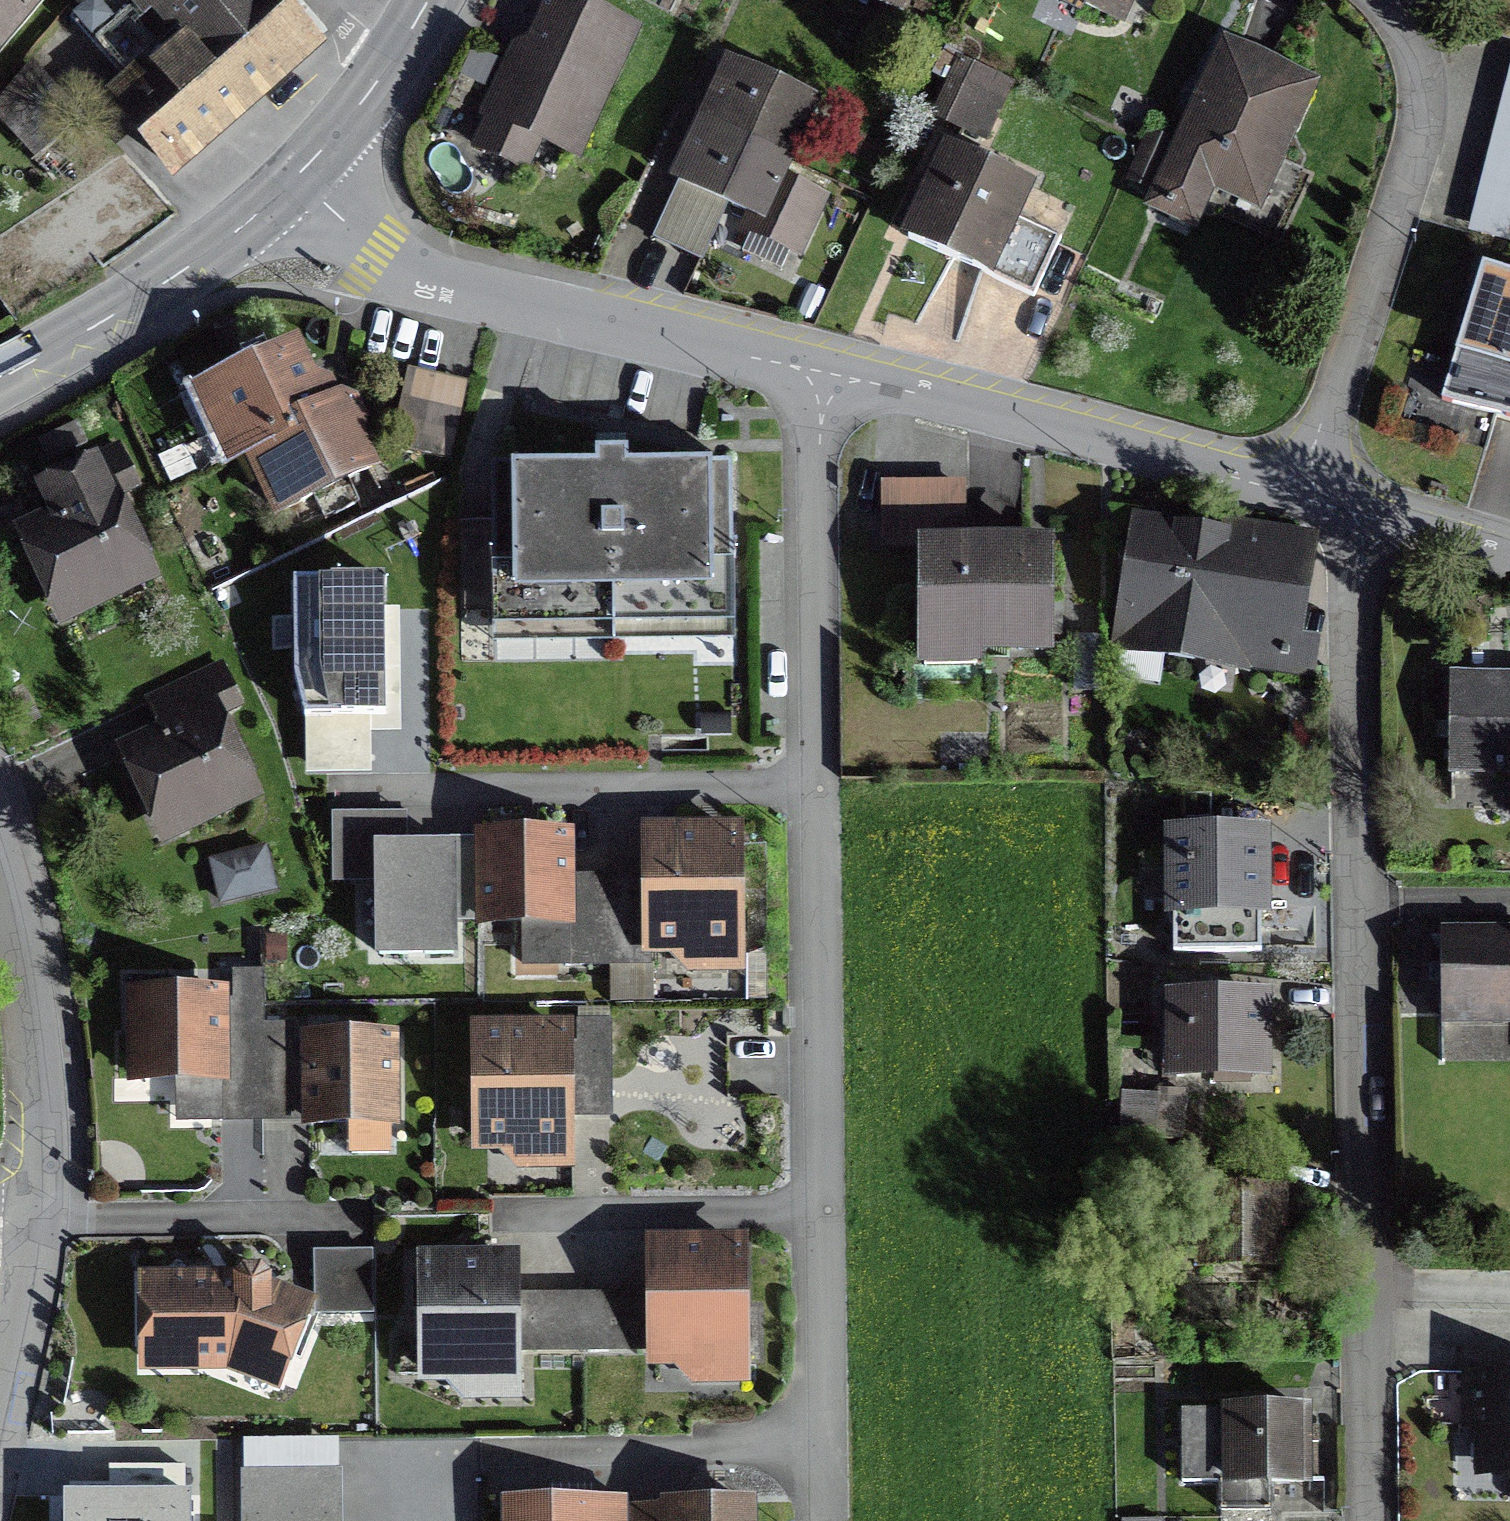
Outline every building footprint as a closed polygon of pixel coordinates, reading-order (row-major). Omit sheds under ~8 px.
[(35,0),(0,0),(0,43),(36,1),(35,0)] [(185,50),(117,111),(170,172),(308,50),(264,0),(119,0),(143,27),(142,28),(143,30),(145,28),(160,46),(172,35),(185,50)] [(1093,12),(1098,0),(1065,0),(1093,12)] [(509,69),(487,119),(573,156),(629,34),(553,2),(524,69),(514,65),(509,69)] [(1303,90),(1224,54),(1173,165),(1252,202),(1303,90)] [(938,117),(984,139),(1008,88),(961,67),(938,117)] [(713,113),(706,128),(700,141),(679,186),(749,219),(745,227),(795,251),(818,203),(770,181),(779,162),(795,128),(804,129),(808,106),(732,71),(713,113)] [(1481,239),(1509,247),(1509,132),(1481,239)] [(948,154),(907,241),(1023,294),(1047,242),(1007,224),(1023,189),(948,154)] [(1479,270),(1438,403),(1509,425),(1509,280),(1479,270)] [(365,434),(369,421),(359,398),(339,392),(334,379),(317,374),(313,370),(297,336),(191,388),(229,469),(245,462),(273,521),(381,471),(368,441),(365,434)] [(468,383),(407,368),(389,445),(449,459),(468,383)] [(11,527),(60,628),(163,578),(124,497),(143,488),(120,441),(94,453),(78,420),(35,441),(51,474),(33,483),(46,510),(11,527)] [(728,469),(489,472),(490,612),(730,609),(728,469)] [(916,538),(966,537),(966,480),(881,480),(881,548),(916,548),(916,538)] [(1304,637),(1320,534),(1230,519),(1229,528),(1132,513),(1111,650),(1315,682),(1322,640),(1304,637)] [(1054,657),(1053,537),(1035,537),(966,537),(916,538),(916,548),(917,668),(982,668),(982,658),(1054,657)] [(371,733),(401,732),(401,683),(400,608),(385,608),(386,579),(292,579),(293,677),(304,719),(305,776),(373,774),(371,733)] [(156,725),(114,744),(161,846),(265,799),(227,716),(244,708),(223,660),(143,696),(156,725)] [(1447,682),(1446,772),(1509,773),(1509,682),(1447,682)] [(730,735),(730,713),(700,713),(700,735),(730,735)] [(373,842),(409,842),(408,812),(330,812),(331,884),(373,884),(373,842)] [(745,973),(745,822),(639,823),(640,874),(640,956),(652,956),(671,957),(686,973),(745,973)] [(1272,826),(1162,826),(1162,917),(1172,917),(1172,952),(1262,952),(1262,917),(1272,917),(1272,826)] [(575,874),(575,829),(473,830),(473,837),(474,923),(474,929),(520,928),(575,928),(575,874)] [(448,837),(448,842),(456,842),(456,923),(474,923),(473,837),(448,837)] [(456,923),(456,842),(448,842),(409,842),(373,842),(373,884),(374,959),(456,958),(456,923)] [(219,905),(277,891),(266,843),(207,858),(219,905)] [(640,874),(575,874),(575,928),(520,928),(521,967),(609,966),(609,1002),(652,1001),(652,956),(640,956),(640,874)] [(286,961),(286,935),(267,934),(266,960),(286,961)] [(1438,937),(1438,1022),(1442,1022),(1442,1017),(1489,1017),(1489,1022),(1509,1022),(1509,936),(1438,937)] [(300,1122),(299,1045),(294,1046),(294,1023),(265,1023),(264,969),(232,970),(232,998),(230,998),(231,1084),(174,1084),(175,1124),(300,1122)] [(229,986),(125,988),(126,1085),(174,1084),(231,1084),(230,998),(229,986)] [(1164,989),(1164,1081),(1272,1081),(1271,989),(1164,989)] [(470,1020),(470,1153),(500,1153),(515,1170),(574,1169),(574,1119),(573,1042),(573,1019),(470,1020)] [(577,1042),(573,1042),(574,1119),(612,1119),(611,1019),(576,1019),(577,1042)] [(399,1031),(299,1032),(299,1045),(300,1122),(300,1129),(348,1129),(348,1154),(391,1153),(391,1129),(400,1129),(399,1031)] [(1121,1093),(1119,1142),(1185,1144),(1186,1089),(1158,1089),(1158,1094),(1121,1093)] [(1275,1195),(1202,1195),(1202,1268),(1276,1268),(1275,1195)] [(749,1384),(748,1234),(644,1235),(645,1288),(645,1353),(645,1369),(674,1369),(689,1384),(749,1384)] [(520,1249),(416,1251),(417,1384),(446,1382),(459,1400),(521,1399),(521,1354),(521,1294),(520,1249)] [(374,1314),(374,1251),(312,1250),(313,1297),(319,1299),(314,1309),(315,1315),(374,1314)] [(314,1309),(319,1299),(313,1297),(271,1282),(271,1276),(262,1267),(242,1267),(239,1271),(135,1272),(137,1375),(227,1373),(280,1392),(314,1309)] [(645,1353),(645,1288),(612,1288),(612,1294),(521,1294),(521,1354),(645,1353)] [(1509,1465),(1509,1475),(1509,1380),(1466,1379),(1465,1429),(1485,1430),(1484,1465),(1509,1465)] [(1312,1487),(1312,1471),(1319,1471),(1319,1428),(1312,1428),(1312,1405),(1221,1405),(1221,1411),(1181,1411),(1181,1483),(1219,1483),(1219,1510),(1270,1510),(1270,1487),(1312,1487)] [(344,1470),(339,1470),(339,1439),(242,1440),(243,1471),(239,1471),(240,1520),(344,1520),(344,1470)] [(44,1520),(196,1520),(196,1487),(51,1485),(44,1520)] [(499,1498),(499,1520),(628,1520),(627,1505),(627,1496),(499,1498)] [(660,1498),(660,1504),(627,1505),(628,1520),(756,1520),(756,1497),(660,1498)]
